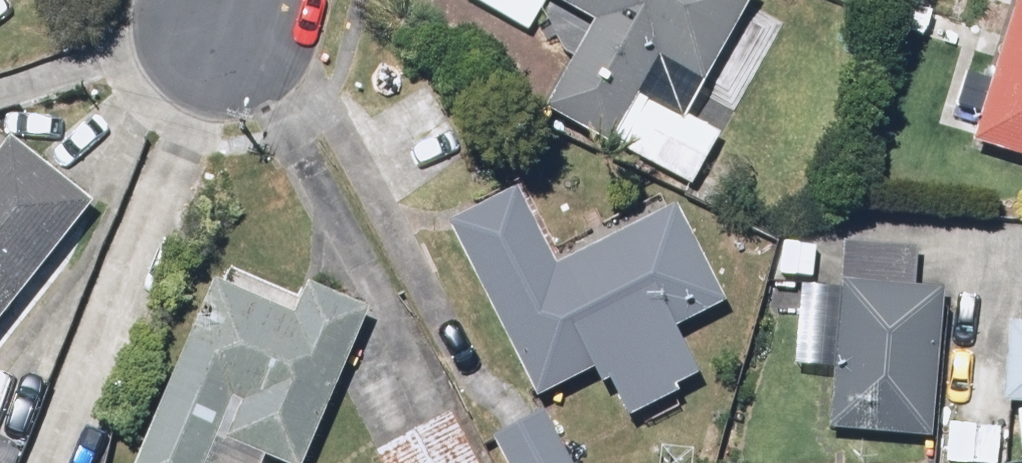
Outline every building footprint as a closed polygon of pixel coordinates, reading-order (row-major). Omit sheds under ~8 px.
[(529,37),(547,4),(588,28),(541,111),(686,193),(719,133),(684,114),(749,0),(463,0),(529,37)] [(967,144),(1021,160),(1021,0),(1010,0),(967,144)] [(86,205),(3,138),(0,141),(0,312),(86,205)] [(519,193),(449,227),(531,398),(600,365),(625,417),(700,381),(673,326),(721,303),(674,206),(553,264),(519,193)] [(909,250),(840,247),(832,423),(934,428),(940,291),(907,290),(909,250)] [(365,309),(307,285),(295,315),(210,279),(132,462),(300,462),(365,309)] [(999,406),(1021,408),(1021,329),(1006,328),(999,406)] [(998,355),(956,353),(950,434),(992,437),(998,355)] [(490,436),(503,462),(565,462),(539,412),(490,436)] [(376,455),(380,462),(474,462),(448,416),(376,455)]
